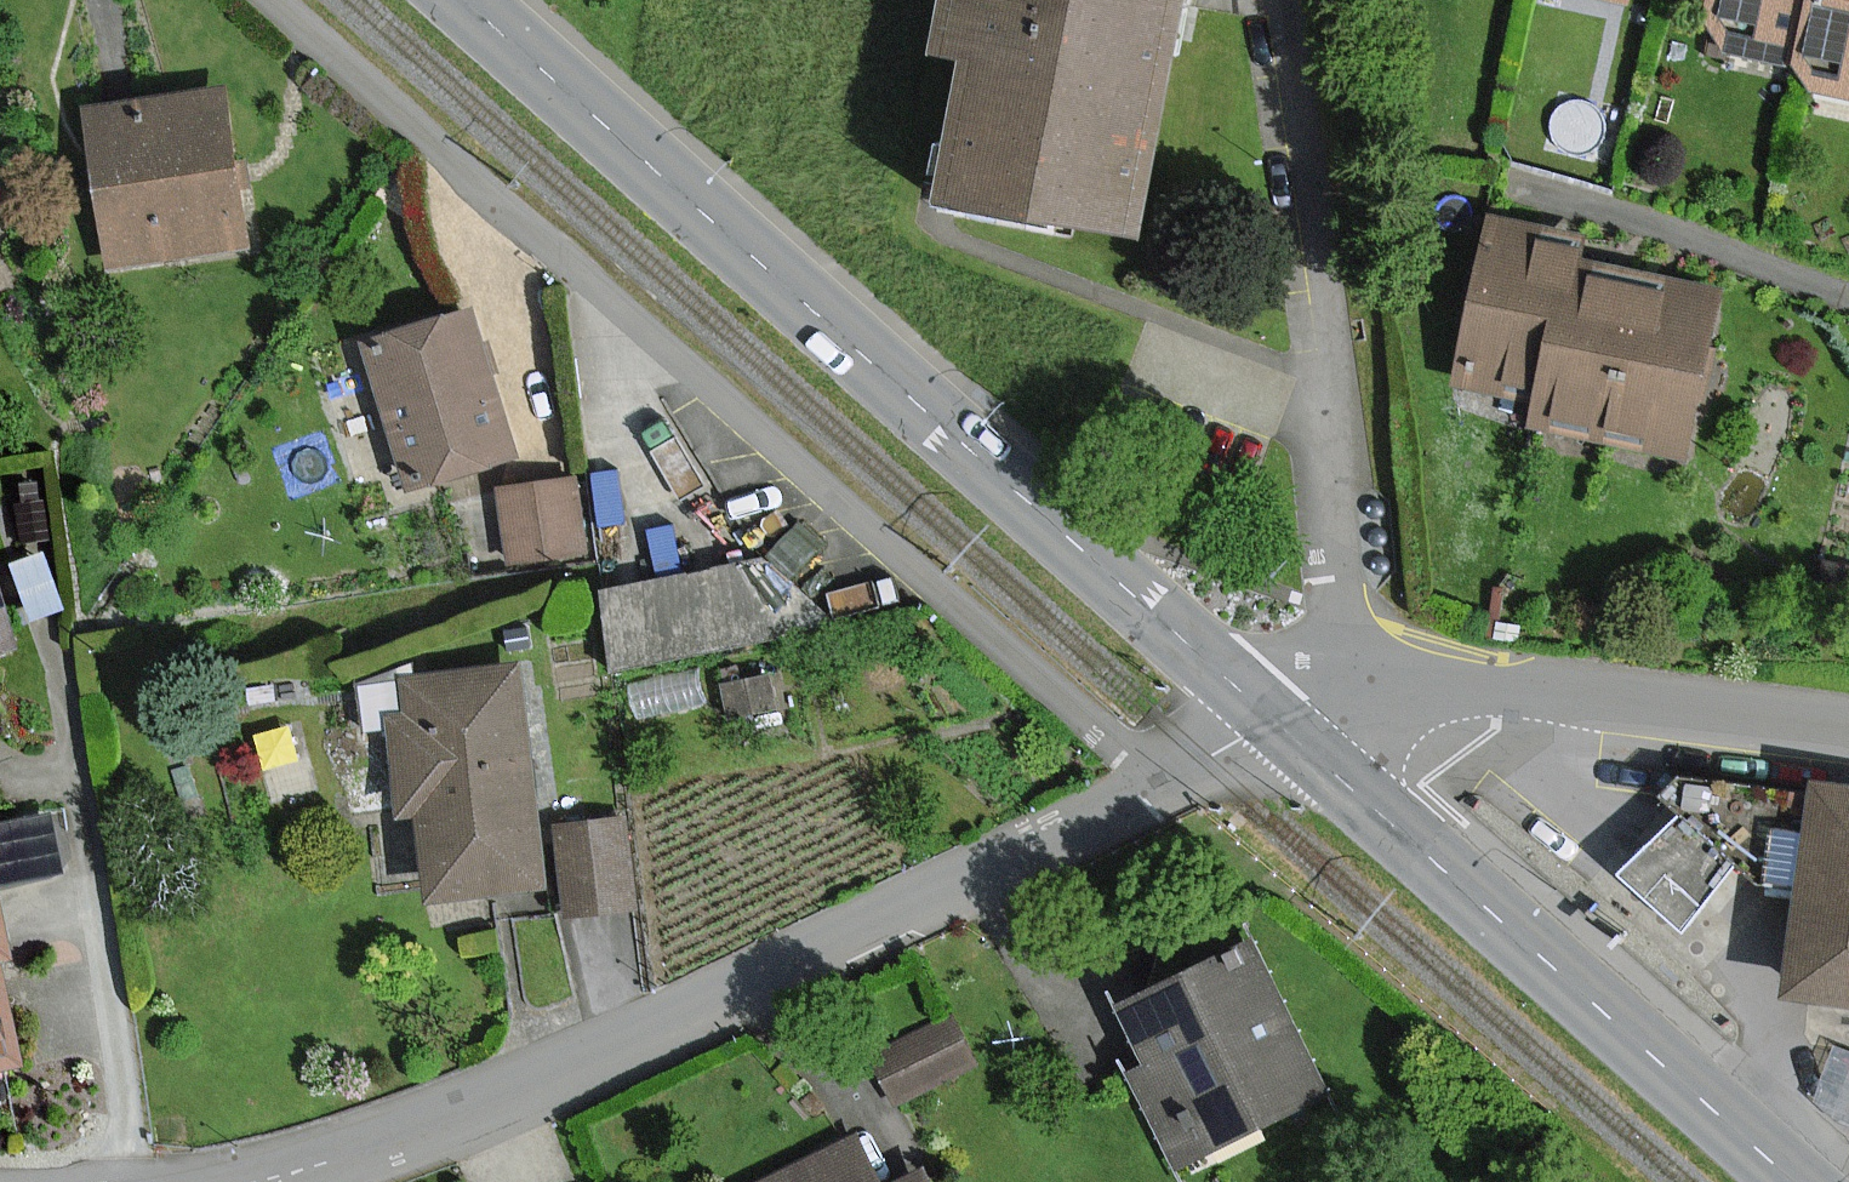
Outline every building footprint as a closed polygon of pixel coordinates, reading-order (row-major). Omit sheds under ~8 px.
[(943,42),(981,50),(953,190),(1145,229),(1191,0),(951,0),(943,42)] [(1637,0),(1593,0),(1634,11),(1637,0)] [(1807,74),(1826,0),(1715,0),(1703,48),(1807,74)] [(1807,74),(1802,93),(1848,105),(1848,0),(1826,0),(1807,74)] [(235,88),(91,109),(116,279),(260,258),(235,88)] [(1497,220),(1462,396),(1542,412),(1566,291),(1580,294),(1583,277),(1591,239),(1497,220)] [(1731,288),(1664,274),(1660,292),(1628,451),(1695,464),(1731,288)] [(1580,294),(1566,291),(1542,412),(1538,433),(1628,451),(1660,292),(1583,277),(1580,294)] [(484,305),(371,338),(414,482),(527,449),(484,305)] [(584,477),(503,490),(514,564),(596,552),(584,477)] [(745,543),(593,575),(611,660),(763,627),(745,543)] [(11,651),(0,622),(0,655),(11,651)] [(523,666),(404,679),(408,713),(392,715),(403,816),(422,813),(432,901),(548,888),(523,666)] [(1813,789),(1787,1004),(1848,1011),(1848,793),(1813,789)] [(626,817),(558,825),(569,914),(636,906),(626,817)] [(1253,942),(1121,1005),(1149,1062),(1131,1071),(1176,1163),(1325,1091),(1253,942)] [(14,1066),(0,998),(0,1069),(14,1066)] [(974,1063),(952,1020),(878,1058),(900,1101),(974,1063)] [(863,1137),(774,1181),(886,1181),(863,1137)] [(929,1168),(901,1181),(936,1181),(929,1168)]
